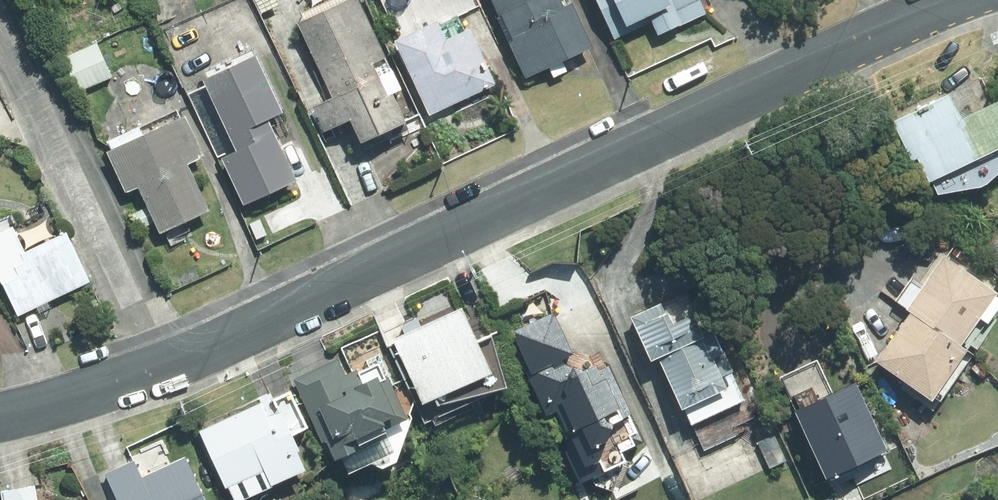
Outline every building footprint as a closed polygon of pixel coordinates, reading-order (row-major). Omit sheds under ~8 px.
[(261,13),(277,4),(275,0),(254,0),(261,13)] [(523,76),(588,47),(569,4),(560,8),(556,0),(488,0),(523,76)] [(612,39),(649,21),(657,38),(705,14),(698,0),(593,0),(612,39)] [(342,103),(320,114),(332,138),(357,126),(375,163),(417,142),(411,130),(415,128),(401,100),(409,95),(400,75),(387,81),(381,70),(394,63),(365,2),(307,31),(342,103)] [(432,20),(392,40),(428,115),(491,84),(465,29),(442,41),(432,20)] [(92,44),(59,58),(74,92),(107,78),(92,44)] [(265,119),(279,112),(252,54),(199,79),(233,153),(219,159),(240,206),(294,180),(265,119)] [(908,161),(913,158),(925,182),(997,148),(997,110),(994,102),(967,115),(964,109),(954,113),(945,95),(889,122),(908,161)] [(185,165),(200,157),(181,116),(103,153),(123,194),(135,188),(156,234),(207,211),(185,165)] [(21,315),(93,281),(70,232),(29,251),(16,225),(0,233),(0,271),(21,315)] [(928,402),(931,397),(937,402),(966,361),(959,356),(963,350),(957,347),(976,318),(985,324),(997,304),(997,300),(992,296),(994,292),(941,255),(919,288),(909,281),(893,303),(907,312),(872,362),(928,402)] [(459,306),(383,340),(402,382),(408,380),(418,403),(433,397),(440,412),(502,383),(490,334),(474,340),(459,306)] [(652,306),(628,317),(647,362),(656,357),(678,410),(681,408),(688,425),(743,400),(712,328),(698,334),(675,328),(674,323),(669,325),(665,315),(657,318),(652,306)] [(563,365),(560,359),(570,354),(552,314),(511,333),(530,376),(525,378),(542,415),(553,410),(571,448),(564,452),(578,482),(622,462),(617,452),(640,442),(606,368),(595,373),(592,367),(581,372),(563,365)] [(306,413),(318,443),(323,442),(331,460),(361,447),(355,435),(379,424),(381,429),(405,419),(387,379),(375,385),(373,379),(359,385),(354,371),(343,376),(337,361),(291,380),(295,389),(306,413)] [(791,411),(822,479),(883,451),(852,383),(791,411)] [(276,413),(263,418),(258,404),(196,430),(222,489),(225,488),(230,499),(242,499),(268,489),(267,486),(304,470),(289,436),(304,429),(299,417),(306,413),(295,389),(271,400),(276,413)] [(775,436),(757,444),(768,469),(785,462),(775,436)] [(187,469),(145,490),(131,462),(104,475),(117,499),(203,499),(187,469)] [(4,490),(5,499),(40,499),(38,485),(4,490)]
